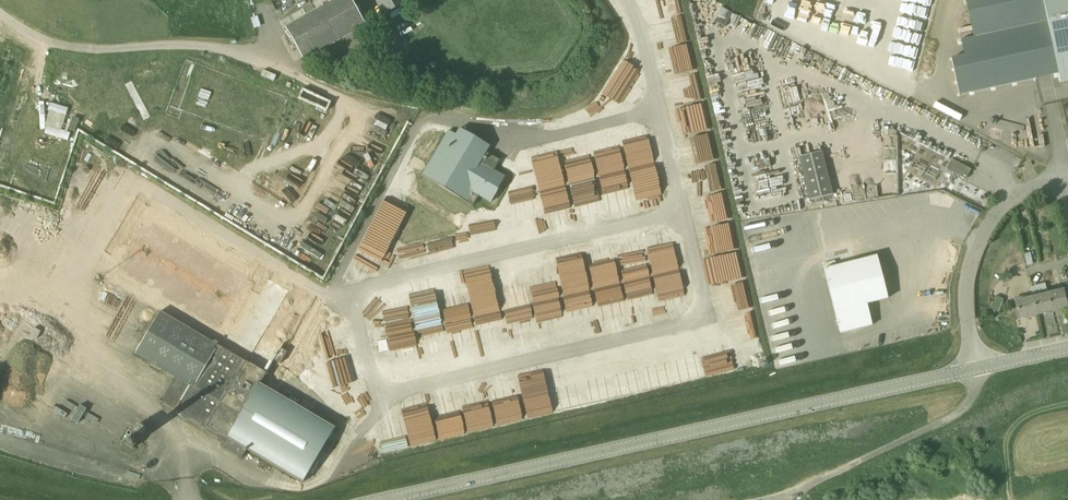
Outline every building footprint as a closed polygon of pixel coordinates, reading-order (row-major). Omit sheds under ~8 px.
[(366,24),(352,0),(334,0),(286,27),(303,59),(366,24)] [(384,14),(406,2),(405,0),(376,0),(384,14)] [(3,98),(14,60),(8,58),(11,50),(2,47),(0,54),(0,97),(3,98)] [(439,71),(440,87),(453,87),(453,71),(439,71)] [(329,109),(332,99),(302,89),(298,99),(329,109)] [(491,146),(460,128),(456,134),(448,130),(422,175),(473,206),(479,196),(491,203),(507,176),(495,169),(499,163),(500,160),(487,152),(491,146)] [(821,152),(799,157),(810,199),(832,194),(821,152)] [(21,153),(10,186),(52,199),(63,166),(21,153)] [(952,160),(947,170),(966,180),(971,171),(952,160)] [(281,364),(288,352),(281,348),(284,343),(265,332),(292,286),(148,202),(103,278),(160,311),(136,353),(176,377),(162,400),(178,410),(176,413),(226,442),(223,447),(242,458),(247,450),(302,482),(335,428),(260,384),(274,360),(281,364)] [(1027,265),(1033,264),(1030,252),(1024,254),(1027,265)] [(888,298),(877,256),(824,269),(840,333),(872,325),(867,304),(888,298)] [(1024,292),(1030,291),(1027,279),(1027,278),(1021,280),(1021,282),(1024,292)] [(1033,292),(1046,288),(1045,282),(1031,286),(1033,292)] [(1048,294),(1052,310),(1067,307),(1063,290),(1048,294)] [(1037,314),(1052,310),(1048,294),(1033,298),(1037,314)] [(999,311),(1003,299),(995,296),(991,308),(999,311)] [(1019,318),(1037,314),(1033,298),(1015,302),(1019,318)]
